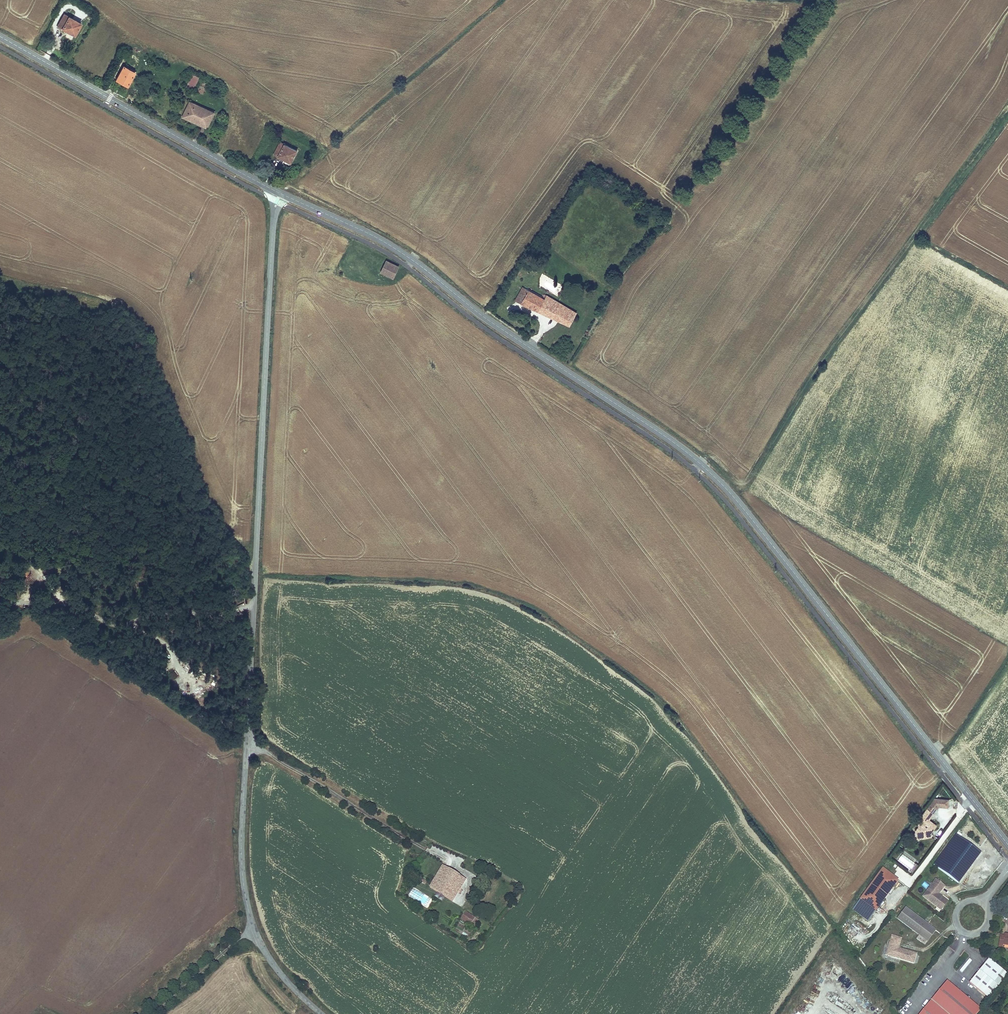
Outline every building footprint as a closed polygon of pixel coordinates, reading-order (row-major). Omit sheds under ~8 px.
[(56,26),(74,36),(81,23),(63,13),(56,26)] [(114,79),(127,86),(135,71),(122,65),(114,79)] [(192,91),(198,77),(191,75),(186,88),(192,91)] [(203,91),(202,90),(205,83),(201,81),(197,89),(196,88),(194,91),(201,95),(203,91)] [(182,116),(202,125),(209,109),(189,100),(182,116)] [(215,112),(209,109),(202,125),(207,128),(215,112)] [(273,154),(291,163),(298,150),(280,141),(273,154)] [(400,266),(387,259),(381,272),(393,279),(400,266)] [(514,300),(521,304),(528,290),(522,287),(514,300)] [(528,289),(528,290),(521,304),(555,319),(561,307),(545,298),(528,289)] [(546,294),(545,298),(561,307),(563,303),(546,294)] [(577,312),(563,303),(561,307),(555,319),(570,326),(577,312)] [(949,799),(935,798),(930,804),(936,808),(938,806),(949,807),(949,799)] [(930,804),(927,809),(933,813),(936,808),(930,804)] [(933,829),(937,825),(929,819),(933,813),(927,809),(926,809),(916,824),(919,826),(915,831),(916,840),(931,837),(934,834),(930,832),(933,829)] [(956,834),(934,864),(959,882),(981,852),(956,834)] [(466,880),(442,865),(429,887),(453,901),(466,880)] [(882,868),(852,909),(868,920),(898,880),(882,868)] [(935,878),(922,897),(941,910),(948,900),(939,894),(945,885),(935,878)] [(936,931),(906,908),(898,920),(928,942),(936,931)] [(465,911),(460,919),(470,926),(475,918),(465,911)] [(1004,934),(1004,936),(999,935),(999,940),(1003,941),(1003,944),(1007,944),(1007,934),(1004,934)] [(892,936),(887,955),(914,963),(917,954),(903,950),(902,951),(899,950),(900,949),(899,949),(902,939),(892,936)] [(942,955),(946,957),(952,949),(948,947),(942,955)] [(1007,975),(988,959),(968,983),(988,999),(1007,975)] [(979,1009),(946,981),(918,1013),(975,1013),(979,1009)]
